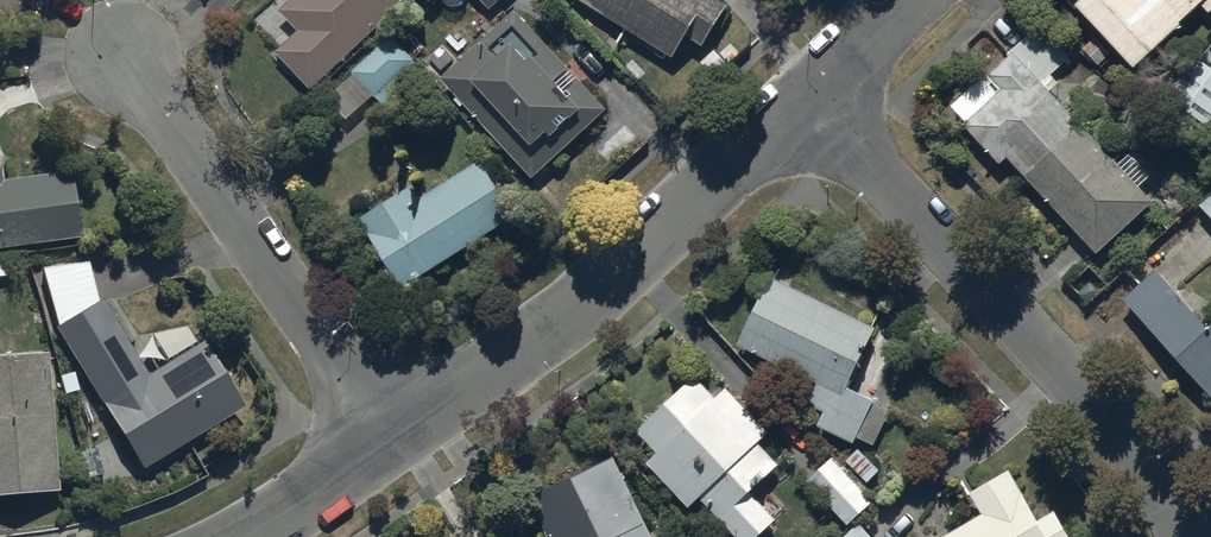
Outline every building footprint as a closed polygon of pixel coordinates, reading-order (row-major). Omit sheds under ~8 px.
[(280,17),(299,36),(275,59),(314,99),(416,0),(297,0),(280,17)] [(490,15),(506,0),(476,0),(490,15)] [(676,65),(688,45),(706,56),(732,13),(710,0),(567,0),(676,65)] [(1096,40),(1082,53),(1099,69),(1112,56),(1138,81),(1205,12),(1210,18),(1210,0),(1096,0),(1076,21),(1096,40)] [(609,116),(515,16),(439,89),(533,185),(609,116)] [(1070,64),(1038,31),(951,112),(969,131),(967,133),(1003,171),(1009,165),(1099,260),(1154,209),(1141,195),(1154,183),(1133,160),(1119,173),(1052,101),(1062,91),(1052,81),(1070,64)] [(432,84),(391,42),(327,104),(347,124),(373,98),(395,120),(432,84)] [(518,224),(480,167),(422,206),(413,194),(358,231),(402,297),(518,224)] [(0,177),(0,257),(80,248),(72,181),(2,189),(1,177),(0,177)] [(1210,220),(1210,202),(1202,210),(1210,220)] [(86,258),(41,269),(59,333),(142,478),(245,414),(204,349),(149,383),(103,308),(100,309),(86,258)] [(1157,277),(1122,309),(1210,404),(1210,334),(1157,277)] [(878,336),(773,284),(763,305),(759,303),(739,344),(743,346),(739,354),(819,393),(811,410),(823,416),(816,431),(853,449),(858,441),(875,449),(891,417),(848,396),(878,336)] [(50,361),(0,363),(0,502),(57,499),(50,361)] [(697,383),(638,440),(659,462),(648,472),(691,516),(701,507),(730,536),(768,536),(777,528),(756,506),(771,492),(767,488),(781,474),(759,450),(770,440),(728,396),(718,405),(697,383)] [(846,535),(875,504),(835,461),(804,489),(846,535)] [(616,464),(528,506),(543,536),(650,536),(616,464)] [(1054,517),(1040,526),(1009,475),(970,499),(983,520),(955,536),(1066,536),(1054,517)] [(861,528),(852,536),(869,536),(861,528)]
